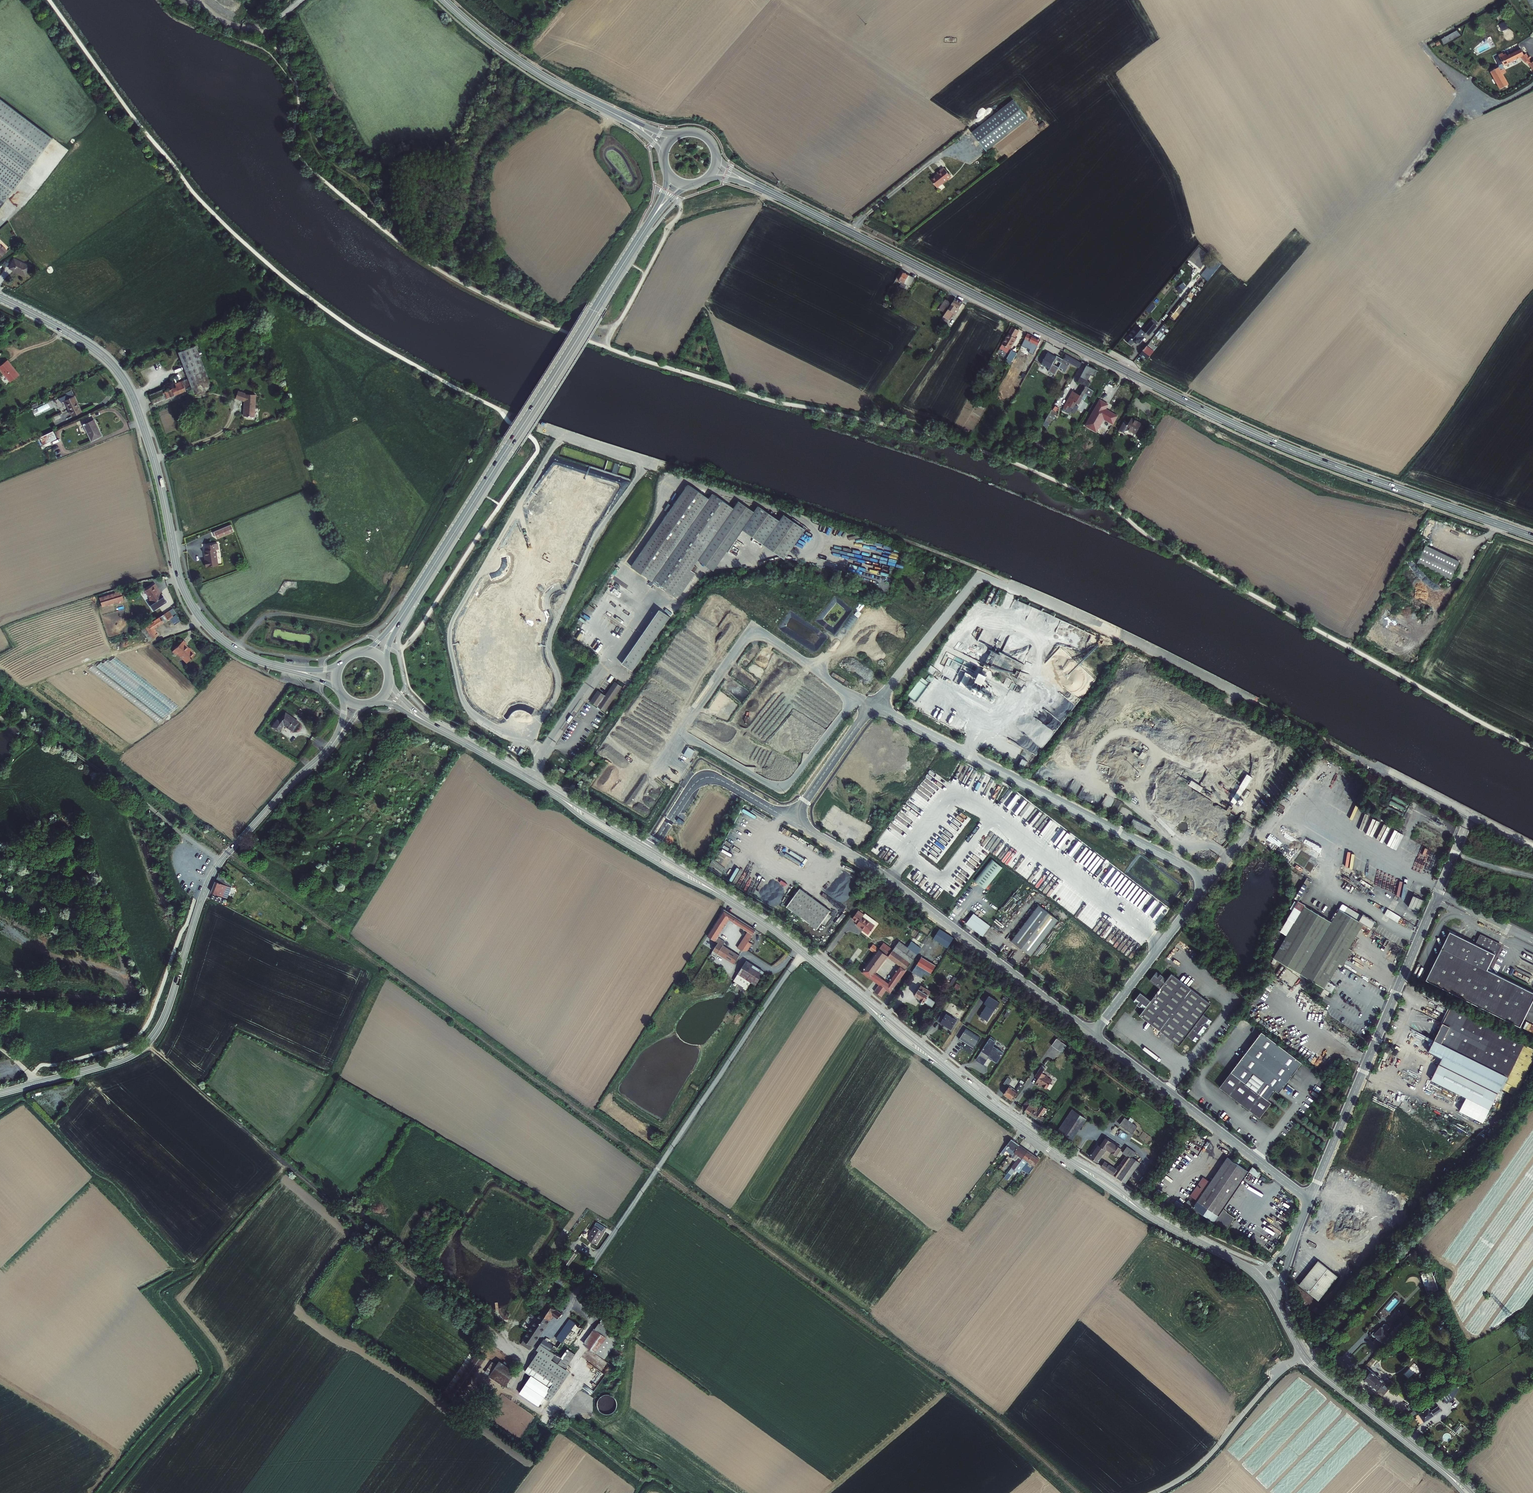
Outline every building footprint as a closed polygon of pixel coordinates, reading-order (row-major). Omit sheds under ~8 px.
[(1508,30),(1503,32),(1509,41),(1514,38),(1508,30)] [(1442,45),(1460,37),(1458,31),(1440,39),(1442,45)] [(1532,67),(1532,60),(1528,53),(1527,53),(1523,47),(1509,54),(1508,53),(1498,57),(1503,65),(1523,56),(1526,60),(1531,64),(1532,67)] [(1505,75),(1508,73),(1505,68),(1502,70),(1500,66),(1493,70),(1502,87),(1506,85),(1510,92),(1532,79),(1532,74),(1531,72),(1512,82),(1510,83),(1505,75)] [(13,188),(51,139),(0,100),(0,206),(13,188)] [(1029,120),(1015,102),(973,133),(988,152),(1029,120)] [(953,178),(944,167),(939,171),(941,174),(932,180),(939,189),(953,178)] [(1199,268),(1210,255),(1199,246),(1188,259),(1199,268)] [(1201,276),(1208,281),(1221,263),(1214,258),(1201,276)] [(28,267),(12,259),(8,268),(24,276),(28,267)] [(915,276),(904,270),(898,280),(902,282),(904,280),(910,284),(915,276)] [(1178,293),(1186,287),(1183,283),(1175,288),(1178,293)] [(1195,284),(1175,313),(1180,317),(1200,288),(1195,284)] [(953,300),(949,297),(942,308),(947,311),(953,300)] [(957,297),(948,311),(954,315),(960,308),(965,301),(957,297)] [(1152,303),(1146,311),(1150,313),(1155,306),(1152,303)] [(1151,334),(1159,325),(1153,320),(1145,330),(1149,332),(1151,334)] [(1137,340),(1145,330),(1139,324),(1128,338),(1134,343),(1137,340)] [(1164,326),(1160,332),(1165,335),(1169,330),(1164,326)] [(1020,330),(1015,327),(1006,343),(1013,347),(1019,336),(1017,335),(1020,330)] [(1140,343),(1149,332),(1145,330),(1137,340),(1140,343)] [(1030,333),(1026,339),(1028,340),(1029,338),(1039,343),(1042,338),(1030,333)] [(1152,342),(1144,351),(1151,357),(1159,347),(1152,342)] [(198,345),(180,352),(191,378),(208,371),(198,345)] [(1082,367),(1084,362),(1068,353),(1065,357),(1082,367)] [(1063,374),(1069,363),(1054,354),(1052,358),(1048,356),(1045,362),(1059,370),(1058,371),(1063,374)] [(1096,364),(1090,361),(1081,379),(1089,385),(1091,382),(1087,379),(1096,364)] [(0,367),(0,372),(9,384),(18,377),(6,362),(0,367)] [(194,386),(197,393),(214,386),(208,371),(191,378),(194,386)] [(178,383),(179,386),(185,384),(187,389),(194,386),(191,378),(178,383)] [(1089,385),(1081,379),(1071,397),(1078,401),(1080,402),(1091,386),(1089,385)] [(188,390),(187,389),(185,384),(179,386),(164,393),(167,399),(188,390)] [(163,390),(150,395),(154,404),(167,399),(164,393),(163,390)] [(246,394),(238,391),(236,398),(245,401),(244,416),(254,417),(255,395),(246,394)] [(65,396),(75,416),(84,411),(77,395),(74,396),(72,393),(65,396)] [(1071,397),(1066,406),(1069,408),(1072,404),(1075,406),(1078,401),(1071,397)] [(1111,405),(1101,400),(1087,426),(1099,433),(1106,420),(1115,425),(1120,416),(1108,409),(1111,405)] [(48,402),(36,408),(38,414),(50,408),(48,402)] [(1049,428),(1056,412),(1051,409),(1043,425),(1049,428)] [(1144,422),(1134,417),(1131,421),(1127,419),(1122,428),(1126,430),(1128,426),(1138,432),(1140,428),(1144,422)] [(95,419),(85,424),(93,441),(104,435),(95,419)] [(56,431),(49,434),(53,441),(59,438),(56,431)] [(710,487),(708,491),(695,482),(635,568),(679,598),(690,592),(705,571),(703,570),(707,565),(703,563),(707,557),(741,506),(720,491),(717,497),(715,496),(718,492),(710,487)] [(747,499),(741,506),(707,557),(722,567),(750,526),(794,556),(814,526),(792,512),(788,518),(767,503),(762,509),(747,499)] [(234,526),(217,533),(218,537),(235,529),(234,526)] [(223,548),(222,541),(206,544),(207,552),(205,552),(207,568),(221,566),(218,548),(223,548)] [(1462,562),(1429,547),(1421,563),(1455,578),(1462,562)] [(615,583),(611,580),(606,587),(610,590),(615,583)] [(158,592),(154,585),(143,591),(149,600),(148,601),(150,605),(160,599),(159,597),(157,593),(158,592)] [(121,592),(99,599),(102,610),(124,603),(121,592)] [(174,615),(171,610),(163,615),(167,620),(174,615)] [(664,613),(626,665),(637,673),(674,620),(664,613)] [(167,620),(163,615),(142,632),(148,640),(149,639),(151,642),(155,639),(158,637),(155,633),(158,630),(157,628),(163,623),(164,624),(168,621),(167,620)] [(186,645),(182,642),(170,653),(175,658),(176,656),(185,665),(194,656),(185,646),(186,645)] [(991,651),(985,668),(991,670),(997,654),(991,651)] [(988,659),(986,658),(974,680),(977,681),(988,659)] [(965,672),(960,670),(954,682),(959,685),(965,672)] [(595,701),(610,711),(627,686),(621,682),(610,696),(602,690),(595,701)] [(990,695),(963,682),(962,685),(988,698),(990,695)] [(166,719),(176,705),(160,694),(157,698),(159,699),(156,702),(159,704),(154,710),(166,719)] [(269,728),(276,732),(281,726),(291,732),(296,724),(289,720),(290,718),(282,713),(276,722),(274,721),(269,728)] [(1028,762),(1022,759),(1019,765),(1025,768),(1028,762)] [(1238,803),(1251,777),(1245,774),(1232,800),(1238,803)] [(1200,792),(1202,787),(1191,782),(1189,787),(1200,792)] [(1152,828),(1133,818),(1130,825),(1149,835),(1152,828)] [(947,855),(956,844),(950,839),(941,850),(947,855)] [(797,860),(795,865),(801,868),(806,858),(795,852),(793,857),(797,860)] [(1003,867),(992,858),(975,880),(986,889),(1003,867)] [(964,870),(969,875),(975,869),(969,864),(964,870)] [(234,878),(219,873),(212,891),(228,898),(233,886),(231,886),(234,878)] [(949,890),(954,894),(958,888),(954,884),(949,890)] [(785,908),(797,917),(811,897),(800,888),(785,908)] [(1424,900),(1415,896),(1410,907),(1420,912),(1424,900)] [(830,910),(811,897),(797,917),(816,930),(830,910)] [(1058,920),(1039,905),(1012,940),(1031,955),(1058,920)] [(709,937),(717,942),(720,937),(731,920),(749,932),(739,948),(745,952),(749,953),(754,946),(756,947),(760,942),(757,941),(754,938),(756,935),(757,932),(756,930),(727,909),(709,937)] [(1288,971),(1318,919),(1304,910),(1272,961),(1288,971)] [(1401,917),(1388,910),(1384,916),(1398,923),(1401,917)] [(865,916),(859,911),(853,920),(857,924),(856,926),(868,934),(877,922),(866,914),(865,916)] [(1329,926),(1299,978),(1332,996),(1337,988),(1329,984),(1339,966),(1343,968),(1352,952),(1349,950),(1363,925),(1359,923),(1338,911),(1329,926)] [(966,923),(983,936),(991,926),(974,913),(966,923)] [(1363,916),(1359,923),(1363,925),(1372,930),(1375,923),(1363,916)] [(15,918),(12,925),(29,934),(33,927),(15,918)] [(1299,978),(1329,926),(1318,919),(1288,971),(1299,978)] [(945,926),(942,923),(933,937),(948,946),(954,936),(943,929),(945,926)] [(1473,942),(1452,931),(1427,980),(1451,992),(1484,947),(1473,942)] [(1477,934),(1473,942),(1484,947),(1495,952),(1498,945),(1477,934)] [(717,942),(720,944),(725,947),(728,942),(720,937),(717,942)] [(920,946),(910,940),(906,946),(898,941),(892,949),(891,948),(886,955),(898,963),(886,981),(872,971),(884,953),(878,948),(874,953),(861,972),(879,984),(886,989),(890,991),(920,946)] [(741,957),(725,947),(720,944),(715,951),(730,961),(736,965),(741,957)] [(872,944),(868,950),(874,953),(878,948),(872,944)] [(880,945),(878,948),(884,953),(887,949),(880,945)] [(1484,947),(1451,992),(1495,1014),(1508,988),(1483,976),(1487,969),(1495,952),(1484,947)] [(931,972),(936,964),(921,956),(917,963),(930,971),(931,972)] [(767,975),(748,963),(740,976),(752,983),(759,988),(767,975)] [(930,971),(917,963),(912,971),(921,976),(923,974),(927,976),(930,971)] [(1487,969),(1483,976),(1508,988),(1495,1014),(1522,1027),(1532,1005),(1532,991),(1487,969)] [(1150,980),(1152,982),(1159,973),(1157,971),(1150,980)] [(1187,1035),(1189,1036),(1205,1015),(1203,1014),(1211,1004),(1171,973),(1167,979),(1163,976),(1156,985),(1160,988),(1151,1001),(1146,997),(1140,1006),(1144,1009),(1139,1015),(1179,1046),(1187,1035)] [(1163,976),(1159,973),(1152,982),(1156,985),(1163,976)] [(748,990),(752,983),(740,976),(735,982),(748,990)] [(886,989),(879,984),(875,991),(882,996),(886,989)] [(931,991),(921,985),(914,995),(919,997),(918,999),(918,1001),(922,1003),(924,1003),(925,1001),(933,1006),(936,1001),(928,996),(931,991)] [(1146,997),(1142,994),(1139,999),(1136,1003),(1140,1006),(1146,997)] [(998,1004),(987,998),(982,1005),(985,1007),(978,1018),(986,1023),(998,1004)] [(1440,1004),(1430,999),(1428,1002),(1438,1007),(1440,1004)] [(1440,1004),(1438,1007),(1451,1013),(1437,1043),(1448,1049),(1441,1064),(1502,1095),(1507,1085),(1520,1091),(1532,1064),(1532,1051),(1525,1047),(1526,1046),(1440,1004)] [(958,1018),(944,1009),(937,1020),(951,1029),(958,1018)] [(1212,1021),(1205,1015),(1189,1036),(1196,1042),(1212,1021)] [(1261,1030),(1228,1074),(1229,1076),(1222,1087),(1259,1116),(1271,1101),(1268,1099),(1275,1089),(1278,1091),(1301,1061),(1261,1030)] [(979,1040),(964,1031),(958,1041),(972,1050),(979,1040)] [(995,1039),(991,1036),(976,1059),(984,1065),(989,1057),(992,1060),(992,1059),(997,1062),(1004,1051),(992,1044),(995,1039)] [(1060,1051),(1064,1043),(1055,1039),(1051,1047),(1060,1051)] [(1045,1085),(1050,1077),(1049,1076),(1050,1075),(1045,1072),(1046,1071),(1043,1068),(1038,1076),(1040,1078),(1037,1083),(1041,1086),(1043,1084),(1045,1085)] [(1229,1076),(1228,1074),(1219,1085),(1222,1087),(1229,1076)] [(1007,1077),(1003,1084),(1007,1087),(1012,1080),(1007,1077)] [(1050,1077),(1045,1085),(1049,1088),(1055,1080),(1050,1077)] [(1005,1093),(1014,1099),(1025,1084),(1021,1081),(1016,1088),(1011,1085),(1005,1093)] [(1031,1103),(1026,1111),(1035,1118),(1039,1113),(1032,1108),(1034,1105),(1031,1103)] [(1088,1118),(1073,1108),(1059,1129),(1073,1139),(1088,1118)] [(1039,1113),(1035,1118),(1043,1124),(1047,1119),(1039,1113)] [(1138,1126),(1126,1118),(1122,1124),(1133,1133),(1138,1126)] [(1102,1144),(1100,1142),(1091,1155),(1098,1161),(1109,1146),(1119,1153),(1123,1148),(1108,1137),(1102,1144)] [(1018,1146),(1009,1140),(998,1155),(1000,1157),(1005,1151),(1011,1155),(1018,1146)] [(1132,1156),(1138,1149),(1130,1143),(1126,1149),(1128,1151),(1126,1154),(1127,1154),(1119,1165),(1118,1164),(1115,1168),(1105,1161),(1102,1165),(1126,1182),(1140,1162),(1139,1161),(1132,1156)] [(1022,1149),(1018,1146),(1011,1155),(1010,1157),(1014,1160),(1022,1149)] [(1022,1149),(1014,1160),(1002,1176),(1005,1178),(1012,1169),(1013,1170),(1026,1152),(1022,1149)] [(1144,1153),(1138,1149),(1132,1156),(1139,1161),(1144,1153)] [(1031,1155),(1026,1152),(1013,1170),(1017,1173),(1019,1170),(1031,1155)] [(1031,1155),(1019,1170),(1023,1173),(1024,1172),(1035,1158),(1031,1155)] [(1248,1171),(1227,1156),(1210,1181),(1203,1176),(1190,1196),(1197,1200),(1193,1207),(1226,1230),(1235,1217),(1222,1209),(1248,1171)] [(1038,1160),(1035,1158),(1024,1172),(1028,1174),(1038,1160)] [(1248,1172),(1256,1178),(1260,1173),(1252,1167),(1248,1172)] [(1321,1206),(1336,1212),(1339,1206),(1324,1199),(1321,1206)] [(605,1230),(596,1224),(586,1239),(595,1245),(605,1230)] [(573,1250),(568,1257),(565,1261),(570,1265),(577,1253),(573,1250)] [(1337,1277),(1318,1261),(1298,1285),(1317,1301),(1337,1277)] [(1432,1270),(1426,1272),(1432,1289),(1438,1287),(1432,1270)] [(551,1278),(562,1287),(565,1283),(555,1274),(551,1278)] [(568,1293),(574,1286),(570,1283),(564,1290),(568,1293)] [(555,1308),(544,1301),(540,1307),(542,1308),(529,1329),(527,1328),(525,1331),(526,1332),(520,1342),(528,1348),(551,1313),(555,1308)] [(580,1302),(576,1307),(568,1318),(574,1322),(582,1311),(586,1306),(580,1302)] [(568,1318),(576,1307),(572,1305),(565,1315),(561,1313),(559,1316),(568,1322),(559,1334),(563,1337),(559,1344),(554,1341),(551,1345),(543,1338),(538,1345),(541,1347),(543,1346),(553,1353),(560,1358),(570,1343),(578,1333),(582,1327),(585,1329),(592,1318),(582,1311),(574,1322),(568,1318)] [(555,1308),(551,1313),(558,1317),(559,1316),(561,1313),(555,1308)] [(1404,1325),(1411,1318),(1407,1315),(1402,1321),(1399,1318),(1391,1325),(1395,1328),(1398,1332),(1404,1325)] [(616,1323),(605,1316),(584,1343),(603,1358),(618,1338),(610,1331),(616,1323)] [(1377,1335),(1376,1337),(1382,1343),(1382,1342),(1385,1345),(1392,1338),(1389,1335),(1386,1332),(1390,1329),(1386,1325),(1384,1325),(1376,1333),(1377,1335)] [(1392,1338),(1398,1332),(1395,1328),(1389,1335),(1392,1338)] [(570,1343),(560,1358),(553,1353),(547,1361),(563,1369),(577,1349),(570,1343)] [(553,1353),(543,1346),(541,1347),(529,1366),(533,1369),(557,1385),(546,1401),(554,1406),(574,1376),(563,1369),(547,1361),(553,1353)] [(497,1355),(489,1350),(451,1406),(458,1411),(497,1355)] [(513,1371),(499,1361),(488,1377),(502,1386),(513,1371)] [(557,1385),(533,1369),(521,1384),(546,1401),(557,1385)] [(1377,1376),(1367,1369),(1366,1370),(1368,1373),(1363,1379),(1383,1395),(1384,1394),(1390,1387),(1381,1380),(1380,1378),(1379,1376),(1377,1376)] [(1393,1389),(1390,1387),(1384,1394),(1387,1397),(1393,1389)] [(1387,1403),(1381,1398),(1378,1401),(1384,1406),(1387,1403)] [(1435,1402),(1418,1413),(1424,1421),(1441,1410),(1438,1405),(1437,1406),(1435,1402)]
